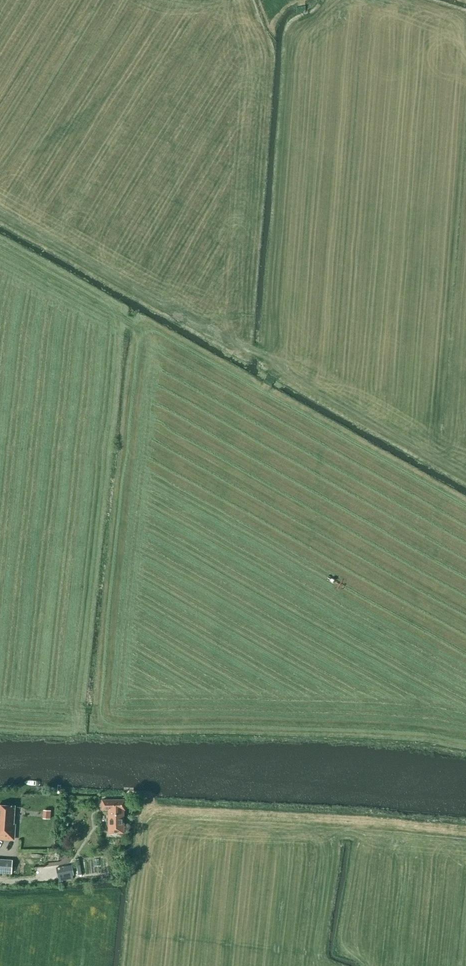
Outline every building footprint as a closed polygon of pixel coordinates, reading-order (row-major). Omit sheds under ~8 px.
[(124,832),(124,809),(125,809),(124,799),(102,799),(102,809),(108,809),(109,832),(124,832)] [(0,804),(0,839),(14,840),(15,824),(13,824),(15,805),(0,804)] [(11,874),(12,860),(0,859),(0,873),(11,874)] [(73,875),(72,865),(56,868),(58,878),(73,875)]
